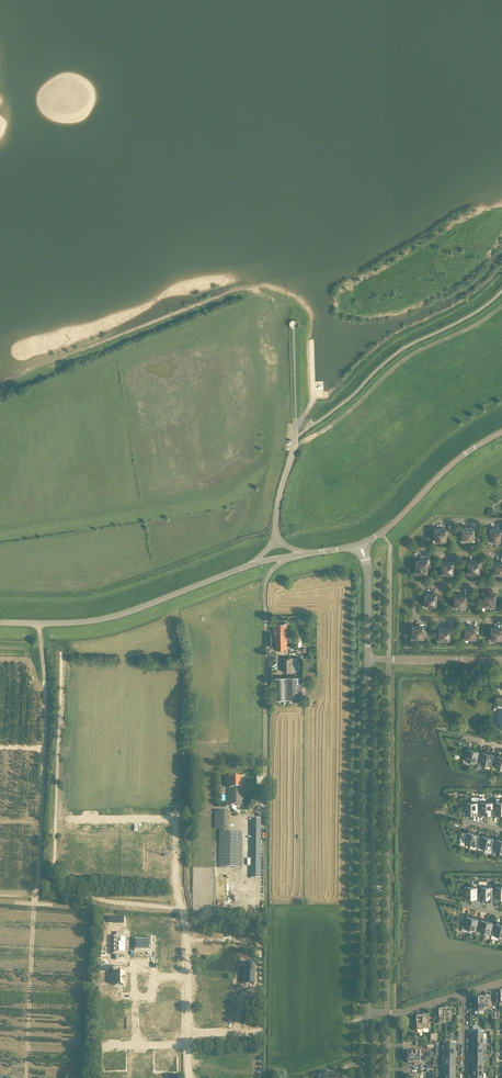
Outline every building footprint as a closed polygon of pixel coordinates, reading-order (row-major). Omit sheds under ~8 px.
[(273,622),(274,649),(287,649),(287,628),(289,627),(289,624),(287,623),(287,622),(273,622)] [(290,657),(282,658),(282,671),(291,671),(290,657)] [(299,698),(298,676),(274,677),(275,699),(299,698)] [(463,753),(462,757),(463,757),(463,760),(470,761),(471,762),(471,760),(473,749),(470,748),(468,748),(468,749),(465,748),(464,754),(463,753)] [(473,749),(471,760),(478,762),(480,752),(478,751),(479,750),(477,750),(473,749)] [(480,752),(478,762),(485,763),(488,753),(483,751),(482,752),(480,752)] [(488,753),(485,763),(493,765),(495,755),(493,755),(493,754),(488,753)] [(493,765),(500,767),(501,759),(501,756),(497,755),(497,756),(495,755),(493,765)] [(243,788),(241,788),(241,778),(229,778),(229,788),(231,788),(231,790),(230,790),(230,805),(243,805),(243,788)] [(463,802),(463,806),(464,806),(464,812),(466,812),(466,813),(472,813),(472,800),(464,800),(464,802),(463,802)] [(219,868),(241,868),(241,833),(228,833),(228,811),(215,811),(215,829),(220,829),(219,868)] [(251,818),(250,878),(260,878),(261,819),(251,818)] [(450,821),(449,828),(459,830),(460,824),(450,821)] [(460,836),(459,840),(461,840),(460,844),(465,845),(465,844),(470,845),(473,832),(470,832),(468,831),(467,832),(465,832),(463,831),(462,837),(460,836)] [(473,832),(470,845),(477,847),(480,835),(478,835),(478,834),(473,832)] [(118,851),(118,835),(109,835),(109,841),(109,848),(111,848),(111,851),(118,851)] [(480,835),(477,847),(485,848),(488,836),(484,835),(482,835),(482,836),(480,835)] [(488,836),(485,848),(492,850),(493,849),(495,839),(493,838),(493,837),(491,837),(488,836)] [(493,849),(500,850),(501,842),(501,839),(499,839),(497,838),(497,839),(495,839),(493,849)] [(146,849),(146,873),(155,873),(155,849),(146,849)] [(461,885),(461,890),(464,890),(464,896),(466,896),(466,897),(468,897),(471,897),(471,886),(464,886),(464,885),(461,885)] [(462,921),(461,925),(463,925),(462,927),(470,929),(473,917),(469,916),(469,917),(465,916),(463,922),(462,921)] [(473,917),(470,929),(477,931),(477,929),(480,920),(476,919),(476,918),(473,917)] [(480,920),(477,929),(485,931),(487,920),(482,919),(482,920),(480,920)] [(485,931),(484,933),(492,934),(494,923),(492,923),(493,922),(487,920),(485,931)] [(492,934),(499,936),(499,935),(501,924),(497,923),(496,924),(494,923),(492,934)] [(115,953),(115,958),(118,958),(118,951),(125,951),(125,936),(123,936),(123,933),(116,933),(116,936),(115,936),(115,951),(116,951),(116,953),(115,953)] [(136,941),(136,950),(148,950),(148,945),(153,945),(153,937),(148,937),(148,941),(136,941)] [(245,966),(245,986),(253,986),(253,966),(245,966)] [(124,974),(115,974),(115,987),(124,987),(124,984),(125,984),(125,979),(124,979),(124,974)] [(197,993),(197,1006),(207,1006),(207,993),(197,993)] [(222,1011),(222,1016),(231,1016),(231,1003),(222,1003),(222,998),(218,998),(218,1005),(222,1005),(222,1011)] [(178,1026),(178,1022),(178,1013),(167,1013),(167,1007),(162,1007),(162,1026),(169,1026),(178,1026)] [(194,1053),(194,1062),(209,1062),(209,1053),(204,1053),(204,1052),(200,1052),(200,1053),(194,1053)] [(237,1057),(237,1068),(248,1068),(248,1066),(252,1066),(252,1063),(253,1063),(253,1062),(253,1058),(252,1058),(252,1053),(243,1053),(243,1059),(241,1059),(241,1057),(237,1057)] [(232,1054),(218,1054),(218,1064),(232,1064),(232,1054)]
